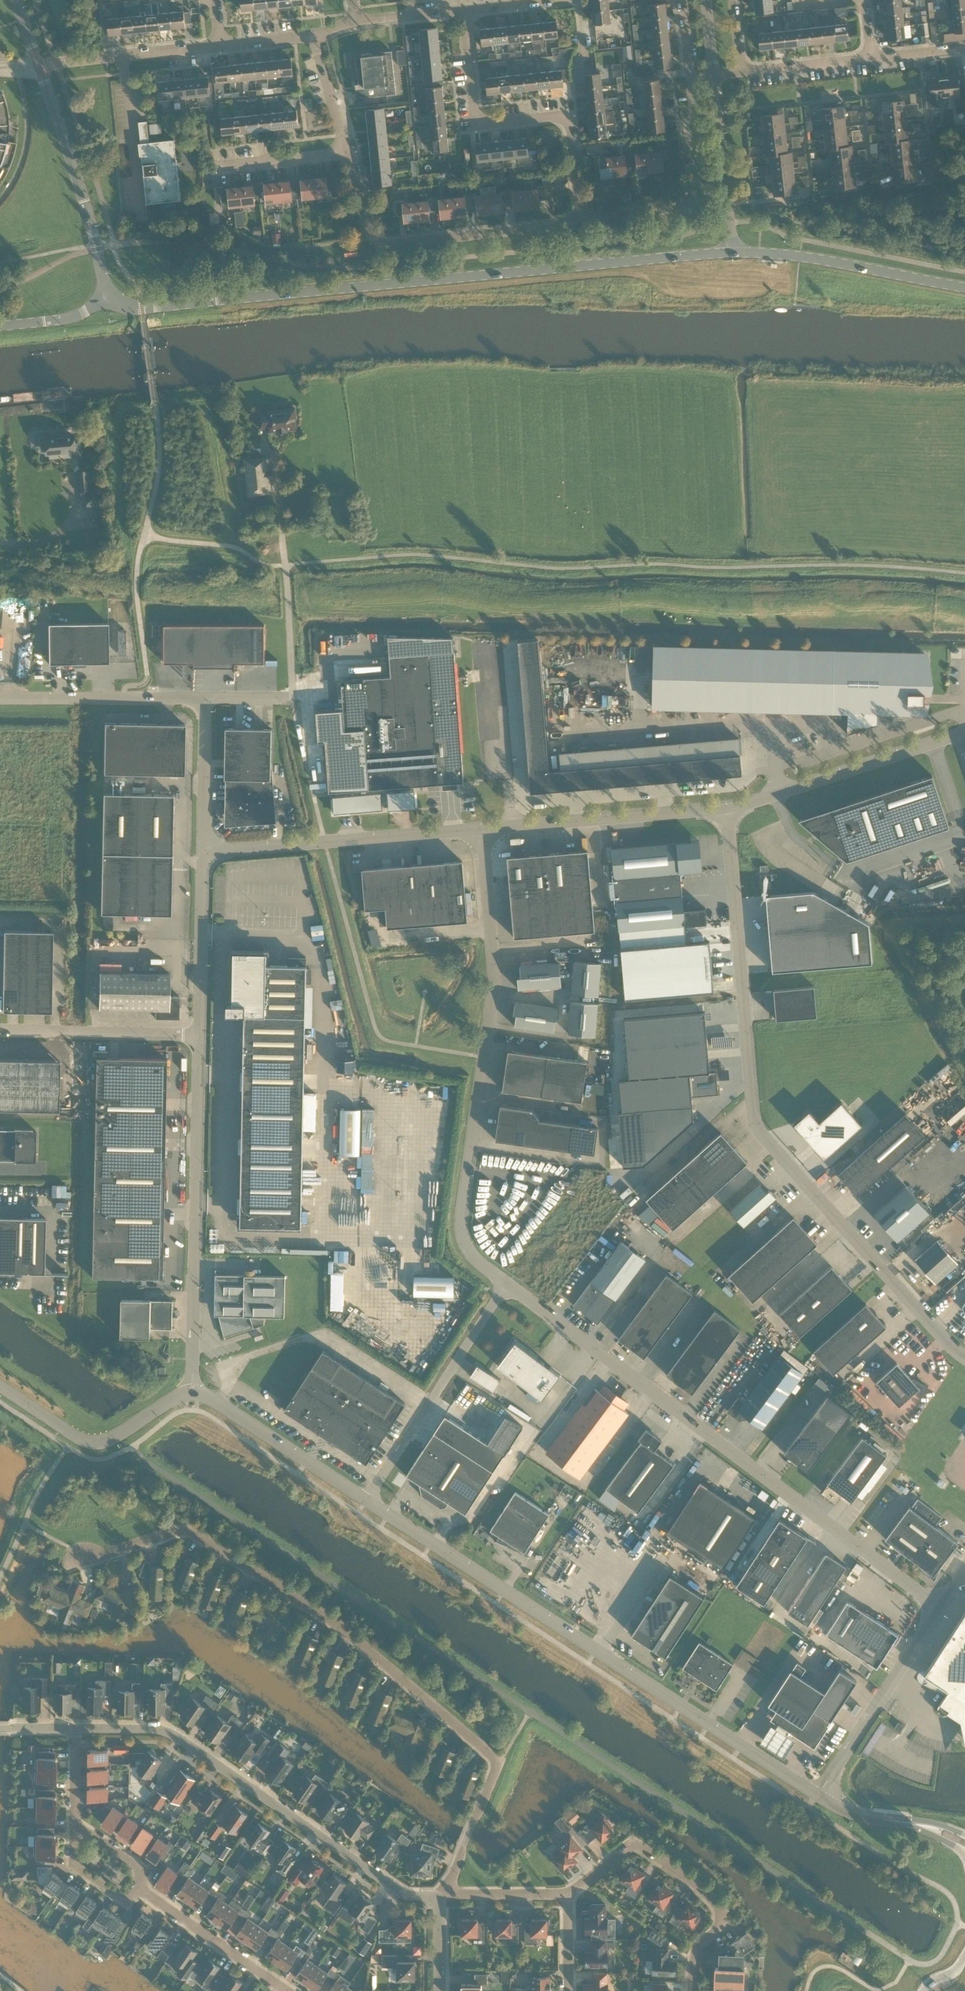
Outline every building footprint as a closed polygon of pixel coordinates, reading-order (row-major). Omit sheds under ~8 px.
[(254,0),(241,0),(242,12),(255,10),(254,0)] [(255,10),(268,9),(267,0),(254,0),(255,10)] [(280,8),(279,0),(267,0),(268,9),(280,8)] [(608,0),(592,0),(593,11),(609,10),(608,0)] [(755,0),(756,13),(762,12),(773,11),(771,0),(757,0),(755,0)] [(903,12),(910,11),(909,6),(902,7),(902,0),(898,0),(886,1),(887,14),(903,12)] [(146,15),(148,32),(160,30),(159,14),(157,3),(153,4),(154,15),(146,15)] [(650,5),(651,18),(666,16),(665,3),(650,5)] [(954,19),(964,18),(964,6),(953,7),(954,19)] [(179,12),(171,13),(173,29),(185,28),(185,24),(184,13),(183,7),(178,8),(179,12)] [(847,7),(835,9),(836,17),(848,16),(847,7)] [(609,10),(593,11),(595,24),(610,23),(609,10)] [(135,33),(148,32),(146,15),(145,11),(140,12),(141,16),(133,17),(135,33)] [(121,18),(123,34),(135,33),(133,17),(133,12),(128,12),(128,17),(121,18)] [(904,21),(903,12),(887,14),(888,26),(904,25),(910,24),(910,20),(904,21)] [(171,13),(159,14),(160,30),(173,29),(171,13)] [(668,29),(666,16),(651,18),(652,30),(668,29)] [(109,36),(123,34),(121,18),(108,20),(109,36)] [(954,19),(955,32),(945,33),(946,41),(964,39),(964,18),(954,19)] [(543,22),(545,39),(558,37),(556,21),(543,22)] [(543,22),(531,24),(533,40),(545,39),(543,22)] [(920,23),(921,36),(929,36),(928,23),(920,23)] [(519,25),(521,41),(533,40),(531,24),(519,25)] [(847,24),(834,25),(836,41),(849,39),(847,24)] [(521,41),(519,25),(506,26),(508,43),(521,41)] [(823,42),(836,41),(834,25),(822,27),(823,42)] [(904,25),(888,26),(890,39),(906,37),(904,25)] [(506,26),(494,28),(495,44),(508,43),(506,26)] [(772,32),(771,27),(766,28),(767,33),(759,33),(760,49),(773,48),(772,32)] [(822,27),(809,28),(811,44),(823,42),(822,27)] [(495,44),(494,28),(480,29),(482,45),(483,45),(484,49),(488,48),(488,45),(495,44)] [(809,28),(797,29),(798,45),(811,44),(809,28)] [(420,30),(421,43),(438,41),(437,29),(420,30)] [(654,43),(669,41),(668,29),(652,30),(654,43)] [(786,46),(798,45),(797,29),(784,31),(786,46)] [(773,48),(786,46),(784,31),(772,32),(773,48)] [(439,54),(438,41),(421,43),(423,56),(439,54)] [(654,43),(655,56),(670,54),(669,41),(654,43)] [(623,48),(624,60),(632,59),(631,47),(623,48)] [(399,65),(405,64),(406,64),(404,50),(397,50),(399,65)] [(354,58),(358,98),(396,95),(391,52),(380,53),(380,55),(354,58)] [(441,66),(439,54),(423,56),(424,68),(441,66)] [(670,54),(655,56),(656,68),(672,67),(670,54)] [(280,77),(293,75),(291,59),(278,60),(280,77)] [(278,60),(266,61),(268,78),(280,77),(278,60)] [(255,79),(268,78),(266,61),(253,63),(255,79)] [(249,84),(248,80),(255,79),(253,63),(241,64),(243,81),(243,85),(249,84)] [(235,81),(243,81),(241,64),(228,65),(230,82),(231,86),(236,86),(235,81)] [(217,83),(214,83),(216,100),(224,99),(222,83),(230,82),(228,65),(216,67),(217,83)] [(441,66),(424,68),(425,81),(442,79),(441,66)] [(570,69),(548,71),(550,88),(563,86),(563,82),(571,81),(570,69)] [(538,89),(550,88),(548,71),(536,72),(538,89)] [(536,72),(524,74),(526,90),(538,89),(536,72)] [(585,88),(602,86),(601,73),(584,75),(585,88)] [(524,74),(511,75),(513,92),(526,90),(524,74)] [(501,93),(513,92),(511,75),(499,76),(501,93)] [(501,93),(499,76),(485,78),(487,94),(501,93)] [(946,98),(954,97),(956,114),(964,113),(964,93),(964,90),(959,91),(958,76),(944,77),(946,98)] [(937,99),(946,98),(944,77),(930,79),(932,94),(926,95),(928,108),(938,107),(937,99)] [(198,96),(210,94),(209,78),(196,79),(198,96)] [(196,79),(183,80),(185,97),(198,96),(196,79)] [(643,81),(645,94),(660,93),(659,79),(643,81)] [(183,80),(171,82),(172,98),(185,97),(183,80)] [(171,82),(158,83),(160,100),(172,98),(171,82)] [(604,99),(602,86),(585,88),(587,100),(604,99)] [(426,89),(427,102),(444,100),(443,87),(426,89)] [(5,175),(10,165),(14,154),(16,143),(7,141),(8,131),(8,121),(7,111),(5,102),(2,92),(0,93),(0,184),(5,175)] [(645,94),(646,107),(662,105),(660,93),(645,94)] [(604,106),(604,99),(587,100),(588,113),(605,111),(613,110),(613,105),(604,106)] [(427,102),(429,114),(445,113),(444,100),(427,102)] [(882,102),(883,112),(905,110),(911,109),(910,104),(904,105),(904,100),(882,102)] [(646,107),(647,119),(663,118),(662,105),(646,107)] [(850,111),(844,111),(843,106),(822,109),(823,119),(845,116),(851,116),(850,111)] [(271,109),(266,110),(267,114),(259,115),(261,131),(273,130),(272,113),(271,109)] [(367,110),(368,124),(385,122),(383,109),(367,110)] [(606,124),(616,123),(615,117),(614,110),(613,110),(605,111),(588,113),(590,126),(606,124)] [(906,120),(905,110),(883,112),(884,122),(906,120)] [(286,129),(299,127),(297,111),(284,112),(286,129)] [(209,113),(210,127),(217,126),(216,112),(209,113)] [(273,130),(286,129),(284,112),(272,113),(273,130)] [(429,114),(430,127),(446,125),(445,113),(429,114)] [(763,125),(784,123),(783,113),(761,115),(763,125)] [(261,131),(259,115),(246,116),(248,133),(261,131)] [(236,134),(248,133),(246,116),(234,117),(236,134)] [(824,129),(846,126),(845,116),(823,119),(824,129)] [(234,117),(221,119),(223,135),(236,134),(234,117)] [(663,118),(647,119),(649,132),(665,131),(663,118)] [(906,120),(884,122),(885,132),(907,130),(906,120)] [(181,201),(174,140),(149,143),(147,122),(139,123),(141,144),(139,144),(140,157),(144,157),(145,165),(143,165),(144,176),(146,176),(149,204),(181,201)] [(386,134),(385,122),(368,124),(370,136),(386,134)] [(764,135),(785,133),(784,123),(763,125),(764,135)] [(607,132),(606,124),(590,126),(591,139),(612,136),(612,132),(607,132)] [(448,138),(446,125),(430,127),(431,139),(448,138)] [(846,126),(824,129),(825,139),(847,136),(846,126)] [(891,142),(908,140),(908,139),(907,130),(885,132),(887,142),(891,142)] [(765,145),(786,143),(785,133),(764,135),(765,145)] [(370,136),(371,149),(387,147),(386,134),(370,136)] [(825,139),(826,149),(830,148),(848,146),(847,136),(825,139)] [(448,138),(431,139),(433,152),(449,150),(448,138)] [(514,140),(516,156),(532,155),(533,165),(540,165),(538,150),(528,151),(527,139),(514,140)] [(891,142),(892,152),(913,149),(912,139),(908,139),(908,140),(891,142)] [(514,140),(502,141),(503,158),(516,156),(514,140)] [(491,159),(503,158),(502,141),(489,143),(491,159)] [(478,160),(491,159),(489,143),(476,144),(478,160)] [(787,153),(786,143),(765,145),(766,156),(770,155),(787,153)] [(852,146),(848,146),(830,148),(831,158),(853,156),(852,146)] [(389,159),(387,147),(371,149),(372,161),(389,159)] [(660,149),(660,152),(649,153),(650,171),(663,170),(662,163),(668,162),(666,149),(660,149)] [(914,159),(913,149),(892,152),(893,161),(914,159)] [(638,172),(650,171),(649,153),(637,154),(637,152),(630,153),(631,166),(638,165),(638,172)] [(770,155),(771,165),(793,162),(792,152),(787,153),(770,155)] [(631,166),(630,153),(623,153),(623,156),(612,157),(614,175),(626,174),(625,167),(631,166)] [(601,169),(602,186),(615,185),(613,175),(614,175),(612,157),(600,158),(600,156),(593,156),(595,170),(601,169)] [(853,156),(831,158),(833,168),(854,166),(853,156)] [(372,161),(374,174),(390,172),(394,171),(394,167),(390,168),(389,159),(372,161)] [(894,171),(916,169),(914,159),(893,161),(894,171)] [(799,167),(799,162),(793,162),(771,165),(772,175),(794,172),(793,168),(799,167)] [(854,166),(833,168),(834,178),(855,176),(854,166)] [(916,169),(894,171),(895,182),(917,179),(916,169)] [(390,172),(374,174),(375,187),(391,185),(390,172)] [(794,172),(772,175),(773,185),(795,182),(794,172)] [(313,180),(315,198),(328,197),(328,191),(333,190),(332,176),(325,176),(326,179),(313,180)] [(856,186),(855,176),(834,178),(835,188),(856,186)] [(302,179),(295,180),(297,199),(302,199),(304,199),(304,200),(315,198),(313,180),(302,182),(302,179)] [(289,183),(277,184),(279,203),(291,201),(291,200),(297,199),(295,180),(289,180),(289,183)] [(537,189),(526,191),(527,208),(540,207),(539,200),(552,199),(550,181),(543,181),(543,186),(537,187),(537,189)] [(799,190),(796,190),(795,182),(773,185),(774,195),(785,194),(786,201),(800,199),(799,190)] [(265,183),(259,184),(261,203),(266,203),(267,204),(279,203),(277,184),(266,186),(265,183)] [(252,187),(240,188),(242,207),(254,205),(254,204),(261,203),(259,184),(252,184),(252,187)] [(488,187),(489,195),(491,213),(503,211),(503,205),(508,204),(506,190),(500,191),(500,194),(496,194),(495,186),(488,187)] [(477,194),(470,194),(471,208),(478,208),(479,214),(491,213),(489,195),(488,187),(480,188),(481,196),(477,196),(477,194)] [(242,207),(240,188),(228,190),(223,191),(223,188),(216,189),(218,204),(222,203),(222,209),(230,208),(242,207)] [(513,190),(506,190),(508,204),(514,203),(515,210),(527,208),(526,191),(513,192),(513,190)] [(464,209),(471,208),(470,194),(463,195),(464,198),(452,199),(453,217),(465,216),(464,209)] [(440,198),(433,199),(435,212),(441,212),(442,218),(453,217),(452,199),(440,200),(440,198)] [(427,202),(415,203),(417,221),(430,220),(429,213),(435,212),(433,199),(427,199),(427,202)] [(405,223),(417,221),(415,203),(403,205),(403,202),(397,203),(398,217),(404,216),(405,223)] [(346,257),(358,255),(357,248),(345,250),(346,257)] [(260,428),(269,427),(269,431),(280,430),(280,432),(286,432),(286,430),(296,429),(295,418),(296,418),(295,408),(266,411),(266,413),(258,414),(260,428)] [(73,435),(46,438),(48,454),(74,452),(73,435)] [(244,459),(248,496),(269,493),(265,457),(244,459)] [(88,470),(76,471),(78,492),(81,492),(81,496),(83,495),(93,494),(93,490),(90,491),(90,485),(88,470)] [(93,494),(83,495),(84,507),(95,506),(93,494)] [(248,532),(255,531),(253,523),(246,525),(248,532)] [(48,624),(49,664),(109,663),(108,623),(48,624)] [(265,625),(164,625),(164,663),(194,663),(194,667),(235,667),(235,663),(265,663),(265,625)] [(336,711),(316,712),(319,743),(326,742),(329,792),(335,792),(336,796),(333,796),(334,813),(383,810),(383,804),(389,804),(389,809),(404,808),(404,806),(408,806),(408,808),(416,807),(415,790),(410,790),(410,786),(464,782),(454,652),(454,638),(388,637),(390,657),(391,677),(341,680),(343,706),(336,707),(336,711)] [(522,640),(534,791),(746,773),(744,754),(553,770),(541,638),(522,640)] [(653,707),(762,710),(848,712),(847,734),(878,724),(878,713),(923,714),(923,704),(925,704),(925,693),(924,693),(925,653),(655,647),(653,707)] [(104,773),(184,775),(185,724),(105,723),(104,773)] [(228,814),(237,822),(272,820),(273,779),(271,779),(272,729),(226,728),(225,779),(229,779),(228,814)] [(864,855),(863,851),(946,824),(948,828),(949,827),(932,775),(846,804),(847,806),(809,818),(836,849),(834,850),(847,861),(864,855)] [(101,913),(171,915),(173,795),(103,793),(101,913)] [(699,841),(613,848),(615,878),(620,928),(620,931),(626,999),(714,991),(709,942),(686,944),(684,925),(707,923),(706,908),(684,910),(681,872),(702,870),(699,841)] [(508,857),(515,937),(595,931),(588,850),(508,857)] [(468,921),(465,891),(463,861),(382,867),(383,867),(362,869),(366,910),(386,908),(388,928),(468,921)] [(767,902),(766,902),(767,910),(768,910),(769,919),(768,919),(768,928),(769,928),(769,930),(770,939),(769,939),(770,948),(771,948),(771,957),(770,957),(771,965),(772,972),(776,971),(872,963),(869,924),(858,917),(858,918),(851,914),(838,905),(835,906),(828,906),(827,900),(825,898),(817,899),(816,893),(813,891),(771,895),(766,896),(767,902)] [(375,946),(384,944),(380,927),(370,930),(375,946)] [(2,1011),(51,1012),(53,932),(4,931),(2,1011)] [(234,952),(233,1004),(227,1004),(227,1015),(245,1014),(241,1225),(301,1226),(304,1096),(306,966),(267,965),(267,953),(234,952)] [(575,961),(572,993),(599,995),(601,963),(575,961)] [(520,965),(521,977),(518,977),(519,989),(562,985),(560,962),(520,965)] [(100,963),(100,972),(120,972),(120,964),(100,963)] [(169,996),(170,973),(120,972),(100,972),(99,972),(99,1008),(155,1009),(155,1017),(179,1018),(179,996),(169,996)] [(776,1020),(817,1016),(814,986),(774,989),(776,1020)] [(572,1001),(569,1033),(596,1036),(598,1003),(572,1001)] [(515,1026),(554,1032),(558,1008),(515,1002),(514,1013),(517,1014),(515,1026)] [(623,1112),(619,1112),(624,1167),(645,1165),(694,1121),(693,1106),(692,1096),(718,1094),(716,1072),(710,1072),(705,1012),(625,1019),(630,1079),(620,1080),(623,1112)] [(587,1061),(508,1050),(503,1090),(582,1101),(587,1061)] [(162,1260),(166,1059),(96,1058),(92,1277),(153,1278),(153,1280),(164,1281),(164,1260),(162,1260)] [(60,1060),(0,1059),(0,1109),(59,1110),(60,1060)] [(338,1069),(357,1070),(358,1060),(338,1059),(338,1069)] [(842,1102),(819,1122),(809,1111),(794,1125),(824,1158),(862,1125),(842,1102)] [(595,1154),(598,1128),(539,1120),(539,1118),(533,1110),(501,1105),(497,1132),(496,1140),(595,1154)] [(361,1108),(341,1108),(340,1154),(360,1154),(361,1108)] [(905,1112),(837,1173),(858,1195),(925,1135),(905,1112)] [(35,1161),(36,1131),(0,1130),(0,1160),(35,1161)] [(673,1229),(688,1216),(748,1162),(721,1132),(646,1199),(673,1229)] [(53,1196),(67,1196),(67,1191),(64,1191),(64,1185),(54,1184),(53,1196)] [(744,1226),(762,1210),(776,1197),(769,1189),(767,1191),(760,1184),(731,1211),(744,1226)] [(906,1185),(874,1214),(898,1240),(929,1212),(906,1185)] [(794,1217),(729,1274),(753,1301),(817,1243),(794,1217)] [(44,1272),(46,1218),(0,1218),(0,1271),(44,1272)] [(935,1282),(958,1262),(938,1240),(915,1260),(935,1282)] [(598,1323),(646,1259),(622,1241),(574,1305),(598,1323)] [(379,1274),(380,1274),(380,1287),(393,1287),(394,1263),(379,1263),(379,1274)] [(779,1313),(800,1336),(853,1289),(832,1265),(779,1313)] [(225,1336),(264,1324),(265,1316),(285,1316),(285,1276),(216,1274),(216,1269),(216,1287),(217,1300),(219,1313),(221,1325),(224,1336),(225,1338),(226,1338),(225,1336)] [(619,1338),(644,1358),(693,1293),(667,1274),(619,1338)] [(454,1276),(414,1275),(414,1295),(454,1296),(454,1276)] [(342,1280),(332,1280),(332,1292),(342,1292),(342,1280)] [(378,1291),(378,1302),(398,1302),(398,1290),(378,1291)] [(408,1297),(408,1317),(454,1318),(454,1298),(408,1297)] [(122,1299),(121,1337),(150,1337),(150,1328),(172,1328),(173,1301),(122,1299)] [(886,1326),(866,1303),(813,1351),(834,1373),(886,1326)] [(383,1304),(383,1316),(402,1317),(402,1304),(383,1304)] [(667,1374),(692,1394),(740,1329),(715,1310),(667,1374)] [(887,1347),(907,1329),(903,1325),(884,1344),(887,1347)] [(542,1398),(559,1374),(516,1341),(498,1365),(542,1398)] [(367,1463),(405,1403),(323,1350),(285,1409),(367,1463)] [(744,1414),(763,1428),(803,1374),(779,1356),(745,1402),(738,1397),(728,1411),(740,1419),(744,1414)] [(897,1362),(877,1381),(899,1406),(916,1391),(923,1395),(928,1387),(918,1381),(916,1383),(897,1362)] [(500,1379),(478,1365),(471,1375),(493,1390),(500,1379)] [(819,1378),(812,1387),(821,1394),(828,1385),(819,1378)] [(628,1403),(605,1385),(600,1392),(596,1388),(547,1452),(580,1477),(628,1412),(623,1409),(628,1403)] [(814,1412),(784,1452),(808,1470),(839,1430),(852,1413),(828,1394),(814,1412)] [(466,1513),(494,1471),(504,1454),(445,1415),(407,1475),(423,1486),(421,1490),(422,1495),(441,1508),(446,1506),(449,1502),(466,1513)] [(619,1498),(638,1512),(674,1464),(655,1449),(661,1440),(647,1429),(635,1445),(637,1447),(606,1487),(619,1498)] [(863,1436),(822,1491),(836,1501),(841,1495),(851,1503),(887,1454),(863,1436)] [(700,1481),(667,1532),(723,1568),(756,1518),(700,1481)] [(615,1511),(619,1498),(606,1487),(598,1498),(615,1511)] [(530,1546),(529,1546),(550,1513),(516,1491),(491,1530),(499,1535),(497,1540),(494,1539),(494,1540),(527,1554),(530,1546)] [(911,1507),(910,1506),(885,1538),(934,1575),(958,1542),(936,1525),(942,1517),(918,1498),(911,1507)] [(736,1585),(762,1602),(764,1603),(808,1537),(779,1519),(736,1585)] [(645,1535),(638,1546),(650,1553),(656,1542),(645,1535)] [(189,1553),(184,1549),(174,1561),(178,1565),(185,1557),(189,1553)] [(825,1553),(787,1612),(808,1625),(846,1566),(825,1553)] [(178,1565),(183,1569),(178,1579),(177,1583),(188,1588),(199,1562),(187,1558),(185,1557),(178,1565)] [(162,1594),(164,1567),(150,1566),(151,1562),(146,1560),(140,1574),(145,1577),(152,1577),(151,1593),(162,1594)] [(201,1576),(206,1580),(215,1569),(210,1566),(201,1576)] [(204,1600),(214,1604),(224,1579),(214,1574),(204,1600)] [(632,1634),(666,1656),(705,1597),(670,1575),(632,1634)] [(70,1622),(74,1611),(87,1616),(92,1603),(80,1598),(84,1586),(74,1582),(69,1593),(49,1585),(44,1599),(64,1607),(59,1618),(70,1622)] [(229,1617),(240,1621),(250,1595),(239,1591),(237,1589),(240,1586),(236,1582),(225,1594),(235,1602),(229,1617)] [(35,1596),(40,1599),(45,1586),(40,1584),(35,1596)] [(112,1615),(123,1619),(127,1609),(134,1612),(139,1599),(130,1595),(131,1591),(123,1588),(122,1592),(102,1584),(97,1597),(117,1605),(112,1615)] [(826,1633),(877,1666),(899,1633),(848,1600),(826,1633)] [(270,1624),(266,1634),(277,1638),(281,1628),(287,1630),(292,1618),(283,1615),(284,1611),(277,1608),(275,1612),(255,1604),(251,1616),(270,1624)] [(819,1608),(808,1624),(813,1627),(824,1610),(819,1608)] [(946,1714),(948,1712),(964,1723),(964,1613),(924,1675),(948,1690),(938,1706),(937,1709),(938,1712),(940,1714),(943,1715),(946,1714)] [(294,1636),(299,1640),(308,1630),(303,1626),(294,1636)] [(307,1634),(297,1659),(308,1664),(318,1638),(307,1634)] [(699,1641),(683,1667),(717,1689),(734,1664),(699,1641)] [(333,1647),(329,1643),(320,1654),(329,1661),(322,1677),(333,1681),(343,1656),(332,1651),(332,1652),(330,1650),(333,1647)] [(791,1670),(768,1704),(780,1712),(775,1720),(786,1727),(791,1730),(814,1745),(826,1726),(827,1726),(831,1720),(857,1680),(840,1669),(825,1692),(801,1676),(806,1668),(797,1662),(792,1670),(791,1670)] [(353,1663),(343,1675),(347,1679),(357,1667),(353,1663)] [(346,1697),(357,1702),(367,1676),(357,1672),(346,1697)] [(23,1696),(23,1700),(24,1702),(24,1710),(40,1711),(40,1694),(49,1694),(49,1678),(32,1678),(32,1687),(24,1686),(24,1695),(23,1696)] [(88,1711),(103,1711),(103,1694),(111,1694),(111,1680),(96,1680),(96,1687),(88,1687),(88,1711)] [(368,1693),(373,1697),(382,1686),(378,1682),(368,1693)] [(119,1711),(134,1712),(134,1697),(140,1697),(141,1683),(133,1683),(133,1691),(119,1691),(119,1711)] [(149,1712),(165,1712),(165,1704),(172,1704),(172,1683),(162,1683),(162,1689),(150,1689),(150,1697),(148,1697),(148,1704),(150,1704),(149,1712)] [(59,1684),(57,1686),(57,1711),(72,1711),(72,1698),(78,1698),(78,1684),(59,1684)] [(220,1697),(226,1688),(220,1684),(214,1693),(220,1697)] [(371,1716),(382,1720),(392,1695),(382,1691),(371,1716)] [(181,1716),(195,1725),(203,1712),(210,1716),(219,1704),(207,1695),(201,1703),(193,1698),(192,1700),(190,1698),(185,1706),(187,1707),(181,1716)] [(415,1718),(413,1721),(394,1713),(388,1726),(408,1734),(404,1744),(415,1749),(419,1738),(425,1741),(431,1728),(421,1724),(423,1721),(415,1718)] [(232,1714),(227,1722),(218,1715),(206,1733),(219,1742),(227,1731),(234,1736),(244,1722),(232,1714)] [(880,1738),(889,1725),(884,1721),(868,1746),(873,1749),(876,1744),(873,1742),(877,1736),(880,1738)] [(895,1727),(900,1730),(903,1725),(898,1722),(895,1727)] [(796,1745),(772,1729),(761,1746),(785,1762),(796,1745)] [(256,1742),(246,1735),(234,1752),(247,1761),(256,1749),(261,1753),(265,1748),(270,1740),(262,1734),(256,1742)] [(432,1748),(437,1752),(446,1742),(442,1738),(432,1748)] [(270,1740),(265,1748),(268,1751),(274,1742),(270,1740)] [(276,1741),(268,1752),(271,1755),(279,1743),(276,1741)] [(276,1760),(266,1774),(280,1784),(294,1764),(284,1757),(290,1750),(280,1743),(279,1743),(271,1755),(271,1756),(276,1760)] [(129,1745),(115,1745),(115,1753),(129,1753),(129,1745)] [(436,1767),(447,1771),(455,1752),(444,1747),(436,1767)] [(118,1763),(111,1763),(111,1761),(108,1761),(108,1750),(88,1750),(88,1758),(91,1758),(91,1762),(93,1762),(93,1768),(108,1768),(118,1768),(118,1763)] [(36,1758),(36,1769),(57,1769),(57,1757),(55,1757),(55,1751),(40,1751),(39,1758),(36,1758)] [(141,1777),(143,1778),(140,1782),(143,1784),(152,1790),(159,1780),(151,1775),(156,1767),(161,1760),(150,1752),(144,1762),(139,1763),(139,1768),(140,1773),(141,1777)] [(455,1770),(459,1774),(470,1762),(465,1758),(455,1770)] [(459,1789),(470,1793),(479,1771),(468,1767),(459,1789)] [(93,1780),(93,1786),(106,1786),(106,1780),(108,1780),(108,1768),(93,1768),(88,1768),(88,1776),(90,1776),(90,1780),(93,1780)] [(57,1781),(57,1769),(36,1769),(36,1779),(39,1779),(39,1787),(54,1787),(54,1781),(57,1781)] [(182,1771),(166,1793),(179,1802),(195,1779),(182,1771)] [(299,1783),(300,1784),(293,1793),(306,1802),(314,1791),(321,1795),(329,1783),(316,1773),(312,1779),(306,1775),(305,1777),(304,1776),(302,1776),(298,1781),(299,1783)] [(93,1786),(88,1786),(88,1794),(90,1794),(90,1798),(92,1798),(92,1811),(105,1804),(106,1798),(108,1798),(108,1786),(106,1786),(93,1786)] [(35,1797),(35,1807),(56,1807),(57,1796),(54,1796),(54,1789),(39,1789),(39,1797),(35,1797)] [(206,1796),(199,1791),(192,1801),(200,1806),(199,1806),(210,1814),(222,1797),(211,1790),(206,1796)] [(157,1791),(149,1803),(159,1810),(163,1804),(160,1802),(164,1795),(157,1791)] [(318,1810),(331,1819),(335,1813),(343,1819),(342,1820),(343,1820),(354,1804),(353,1804),(344,1798),(342,1801),(330,1793),(318,1810)] [(114,1826),(120,1829),(128,1817),(127,1818),(122,1815),(123,1813),(113,1806),(112,1808),(107,1805),(94,1812),(100,1816),(99,1817),(104,1820),(102,1823),(108,1827),(110,1825),(113,1828),(114,1826)] [(56,1819),(56,1807),(35,1807),(35,1817),(39,1817),(39,1819),(41,1819),(41,1825),(54,1825),(54,1819),(56,1819)] [(239,1831),(241,1827),(241,1826),(248,1815),(236,1807),(224,1824),(237,1832),(237,1831),(239,1831)] [(565,1816),(572,1824),(580,1817),(574,1809),(565,1816)] [(353,1835),(358,1838),(361,1834),(369,1839),(376,1828),(369,1823),(370,1822),(357,1813),(346,1829),(347,1830),(347,1832),(351,1835),(353,1835)] [(555,1821),(565,1834),(571,1829),(561,1816),(555,1821)] [(128,1817),(120,1829),(117,1833),(123,1838),(125,1836),(128,1838),(129,1836),(135,1840),(143,1827),(142,1829),(137,1825),(138,1823),(128,1817)] [(578,1831),(588,1843),(598,1835),(602,1839),(614,1830),(610,1825),(612,1824),(606,1817),(597,1824),(593,1819),(578,1831)] [(207,1833),(216,1839),(224,1827),(215,1822),(207,1833)] [(274,1842),(266,1836),(270,1830),(259,1822),(247,1839),(258,1846),(257,1848),(266,1854),(274,1842)] [(35,1835),(35,1845),(56,1845),(56,1834),(54,1834),(54,1828),(38,1827),(38,1835),(35,1835)] [(143,1827),(135,1840),(132,1844),(138,1848),(140,1846),(143,1848),(144,1846),(150,1850),(158,1837),(157,1839),(152,1836),(153,1834),(143,1827)] [(199,1842),(203,1835),(199,1832),(194,1838),(199,1842)] [(397,1839),(388,1833),(387,1834),(386,1833),(383,1835),(381,1838),(380,1841),(381,1842),(376,1850),(390,1860),(398,1847),(404,1851),(411,1839),(401,1832),(397,1839)] [(441,1844),(443,1838),(437,1836),(435,1840),(435,1842),(441,1844)] [(560,1866),(564,1871),(576,1861),(572,1856),(582,1848),(572,1836),(558,1848),(562,1853),(553,1860),(559,1867),(560,1866)] [(150,1850),(147,1854),(153,1858),(155,1856),(158,1859),(158,1858),(164,1862),(165,1860),(172,1849),(175,1844),(170,1841),(167,1844),(158,1837),(150,1850)] [(187,1849),(191,1843),(183,1837),(178,1843),(187,1849)] [(282,1861),(277,1868),(287,1875),(299,1857),(293,1853),(296,1848),(285,1840),(274,1855),(282,1861)] [(224,1858),(230,1847),(224,1843),(217,1853),(224,1858)] [(408,1866),(411,1868),(411,1874),(420,1874),(426,1878),(428,1874),(431,1874),(431,1862),(435,1862),(439,1848),(424,1843),(419,1854),(411,1854),(411,1860),(408,1866)] [(56,1845),(35,1845),(35,1856),(38,1856),(38,1863),(53,1863),(53,1857),(56,1857),(56,1845)] [(203,1851),(199,1856),(205,1860),(209,1855),(203,1851)] [(316,1861),(314,1861),(312,1860),(308,1866),(301,1861),(289,1879),(296,1884),(301,1878),(312,1885),(324,1868),(319,1864),(318,1862),(316,1861)] [(228,1863),(223,1869),(236,1878),(240,1872),(228,1863)] [(174,1889),(181,1879),(185,1873),(180,1869),(177,1873),(168,1866),(156,1883),(163,1887),(164,1885),(167,1888),(169,1886),(174,1889)] [(640,1880),(643,1874),(630,1866),(627,1871),(625,1870),(620,1878),(630,1884),(625,1891),(636,1898),(645,1884),(640,1880)] [(251,1872),(246,1868),(242,1874),(248,1877),(251,1872)] [(188,1869),(185,1873),(181,1879),(186,1882),(177,1895),(187,1902),(200,1884),(189,1877),(193,1872),(188,1869)] [(40,1881),(45,1885),(44,1887),(45,1888),(43,1890),(44,1891),(52,1896),(64,1879),(54,1872),(54,1873),(51,1871),(40,1871),(40,1881)] [(335,1875),(329,1883),(325,1881),(321,1887),(331,1895),(323,1906),(334,1914),(343,1902),(337,1898),(347,1884),(335,1875)] [(218,1889),(221,1885),(216,1881),(212,1886),(218,1889)] [(80,1890),(71,1884),(69,1886),(64,1882),(55,1895),(62,1899),(60,1902),(69,1908),(80,1890)] [(211,1899),(215,1893),(218,1889),(212,1886),(209,1891),(200,1884),(187,1902),(197,1909),(206,1896),(211,1899)] [(653,1910),(664,1917),(674,1902),(668,1899),(671,1893),(659,1885),(655,1890),(654,1889),(649,1896),(658,1903),(653,1910)] [(276,1897),(283,1902),(290,1892),(283,1887),(276,1897)] [(207,1915),(217,1922),(229,1904),(224,1901),(227,1896),(218,1889),(215,1893),(211,1899),(215,1903),(207,1915)] [(81,1893),(72,1906),(78,1910),(76,1913),(77,1914),(77,1913),(85,1919),(97,1902),(87,1895),(86,1897),(81,1893)] [(353,1904),(349,1910),(363,1920),(367,1922),(362,1928),(368,1932),(377,1919),(372,1915),(371,1916),(367,1913),(375,1903),(362,1894),(354,1904),(353,1904)] [(266,1899),(261,1906),(266,1910),(271,1903),(274,1898),(269,1895),(266,1899)] [(229,1904),(217,1922),(227,1929),(236,1917),(240,1920),(247,1910),(232,1900),(229,1904)] [(585,1925),(585,1930),(586,1931),(586,1933),(592,1933),(592,1939),(616,1939),(616,1918),(608,1918),(606,1918),(606,1904),(592,1904),(592,1918),(586,1918),(586,1924),(585,1925)] [(669,1920),(680,1927),(684,1920),(694,1927),(699,1919),(697,1918),(701,1913),(688,1904),(684,1910),(679,1906),(669,1920)] [(93,1925),(101,1931),(113,1913),(104,1907),(102,1908),(97,1905),(89,1918),(95,1922),(93,1925)] [(252,1913),(247,1910),(240,1920),(245,1923),(236,1936),(246,1943),(259,1925),(249,1918),(252,1913)] [(113,1913),(101,1931),(108,1935),(104,1940),(112,1946),(118,1938),(127,1925),(122,1922),(123,1920),(113,1913)] [(152,1920),(143,1913),(132,1928),(134,1928),(132,1931),(143,1944),(157,1925),(152,1921),(152,1920)] [(380,1938),(380,1941),(396,1941),(398,1940),(411,1940),(411,1934),(411,1931),(415,1929),(411,1923),(411,1919),(396,1919),(396,1922),(396,1929),(385,1929),(385,1938),(380,1938)] [(472,1934),(472,1943),(485,1943),(485,1925),(478,1925),(478,1919),(460,1919),(460,1928),(463,1928),(463,1934),(472,1934)] [(494,1919),(494,1928),(497,1928),(497,1934),(506,1934),(506,1943),(519,1943),(519,1925),(512,1925),(512,1919),(494,1919)] [(532,1925),(525,1925),(525,1943),(538,1943),(538,1934),(547,1934),(547,1928),(550,1928),(550,1919),(532,1919),(532,1925)] [(636,1919),(630,1929),(638,1934),(644,1924),(636,1919)] [(324,1931),(328,1926),(323,1922),(319,1928),(324,1931)] [(265,1937),(270,1940),(277,1930),(272,1927),(269,1932),(259,1925),(246,1943),(257,1950),(265,1937)] [(154,1951),(159,1955),(160,1954),(159,1953),(162,1949),(170,1954),(177,1945),(177,1944),(169,1939),(173,1933),(172,1933),(171,1935),(161,1928),(149,1947),(154,1950),(154,1951)] [(277,1930),(270,1940),(275,1944),(266,1956),(276,1963),(288,1945),(279,1938),(282,1934),(277,1930)] [(652,1930),(648,1937),(656,1942),(661,1935),(652,1930)] [(744,1988),(745,1968),(744,1968),(743,1966),(743,1964),(742,1962),(741,1960),(740,1959),(738,1957),(756,1945),(747,1932),(718,1953),(722,1958),(721,1967),(715,1967),(714,1986),(744,1988)] [(356,1949),(364,1955),(372,1943),(364,1937),(356,1949)] [(586,1966),(608,1966),(608,1952),(607,1952),(607,1940),(600,1940),(594,1940),(592,1940),(592,1952),(586,1952),(586,1966)] [(187,1979),(195,1967),(199,1962),(194,1958),(198,1952),(186,1943),(175,1959),(186,1967),(181,1974),(187,1979)] [(331,1949),(338,1954),(342,1948),(335,1943),(331,1949)] [(295,1958),(300,1961),(306,1951),(297,1944),(294,1949),(288,1945),(276,1963),(286,1970),(295,1958)] [(424,1953),(423,1944),(415,1944),(415,1953),(424,1953)] [(178,1953),(181,1948),(177,1945),(170,1954),(170,1955),(173,1957),(178,1953)] [(134,1955),(138,1949),(133,1946),(130,1951),(134,1955)] [(656,1959),(654,1959),(653,1974),(675,1975),(676,1960),(667,1960),(668,1956),(669,1949),(657,1948),(656,1959)] [(295,1977),(306,1984),(318,1966),(308,1959),(311,1954),(306,1951),(300,1961),(304,1964),(295,1977)] [(354,1961),(356,1957),(350,1952),(347,1956),(354,1961)] [(415,1961),(398,1961),(398,1954),(382,1954),(382,1966),(398,1966),(398,1978),(400,1978),(400,1980),(401,1982),(403,1983),(405,1983),(406,1982),(407,1980),(407,1978),(415,1978),(415,1961)] [(210,1990),(213,1990),(223,1976),(218,1972),(221,1967),(209,1959),(199,1974),(207,1979),(202,1986),(210,1990)] [(325,1978),(329,1981),(336,1971),(331,1968),(328,1972),(318,1966),(306,1984),(316,1990),(325,1978)] [(528,1970),(528,1988),(551,1988),(551,1981),(550,1981),(550,1976),(544,1976),(544,1970),(528,1970)] [(341,1975),(336,1971),(329,1981),(334,1985),(329,1990),(344,1990),(348,1986),(351,1982),(341,1975)] [(230,1973),(229,1974),(231,1975),(220,1990),(238,1990),(244,1983),(230,1973)] [(462,1990),(482,1990),(482,1984),(488,1984),(488,1973),(475,1973),(475,1983),(462,1983),(462,1990)] [(594,1973),(594,1984),(586,1984),(586,1990),(608,1990),(608,1984),(607,1984),(607,1973),(594,1973)]
